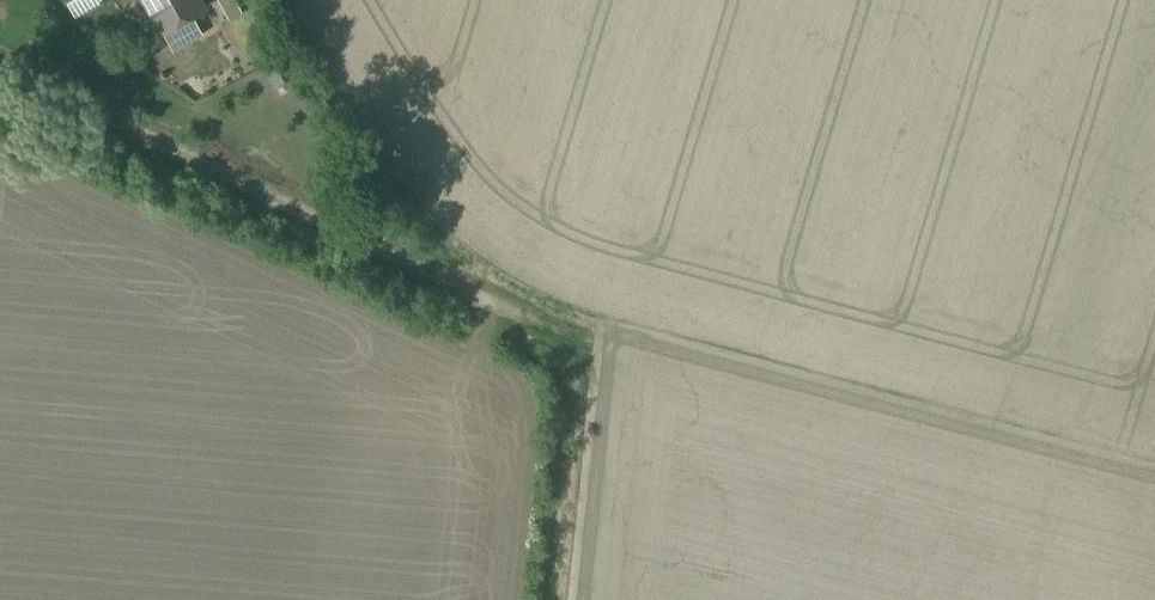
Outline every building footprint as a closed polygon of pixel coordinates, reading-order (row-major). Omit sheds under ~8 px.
[(152,12),(151,16),(157,27),(161,28),(163,32),(204,9),(199,0),(145,0),(152,12)] [(236,0),(220,0),(230,18),(242,11),(236,0)]
